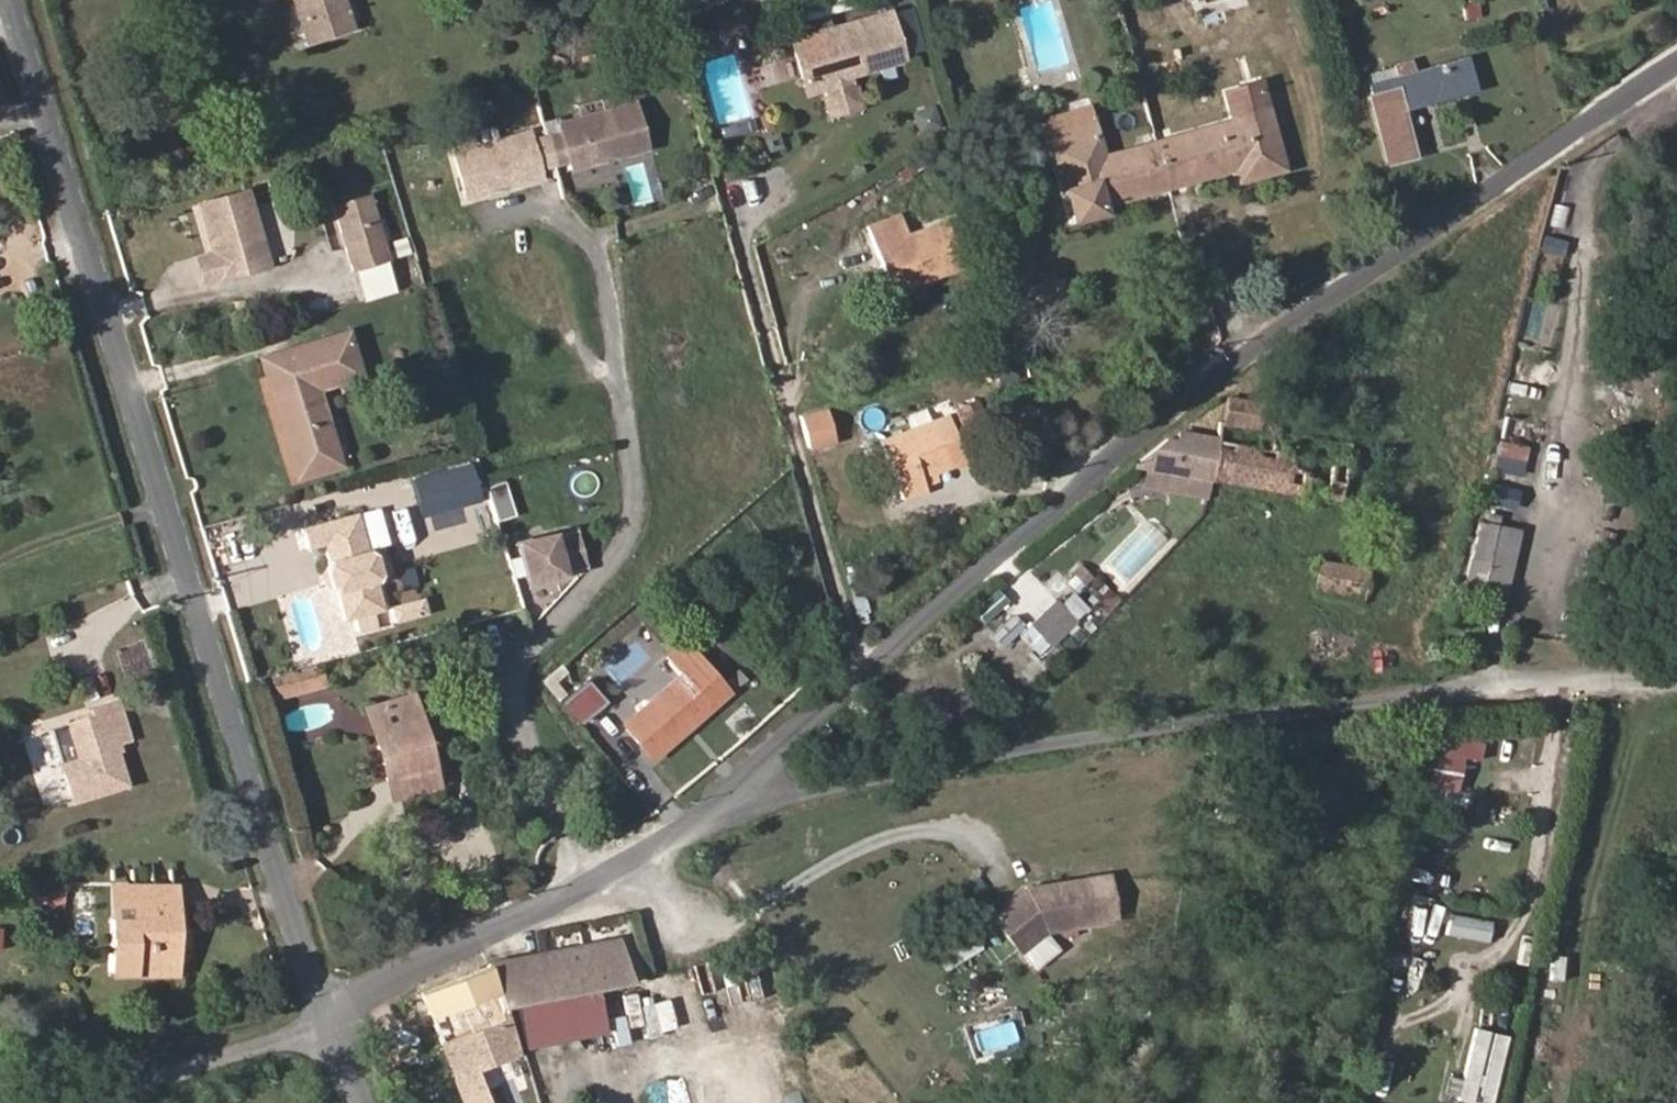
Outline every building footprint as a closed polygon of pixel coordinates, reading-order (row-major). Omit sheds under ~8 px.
[(306,41),(311,40),(299,0),(293,0),(306,41)] [(311,40),(350,28),(341,0),(299,0),(311,40)] [(1540,12),(1548,10),(1545,0),(1537,0),(1540,12)] [(906,55),(894,12),(796,40),(809,83),(815,81),(850,71),(906,55)] [(1473,90),(1465,60),(1372,85),(1375,95),(1371,97),(1388,163),(1413,157),(1402,109),(1473,90)] [(765,85),(788,81),(785,62),(762,67),(765,85)] [(860,104),(850,71),(815,81),(825,114),(860,104)] [(1229,122),(1267,112),(1260,85),(1222,96),(1229,122)] [(575,103),(580,122),(605,115),(599,96),(575,103)] [(933,103),(910,112),(920,136),(943,127),(933,103)] [(563,136),(547,140),(555,169),(570,165),(573,174),(647,153),(635,107),(605,115),(580,122),(560,127),(563,136)] [(1054,149),(1096,138),(1088,110),(1046,121),(1054,149)] [(1157,142),(1170,187),(1237,169),(1253,165),(1257,178),(1284,171),(1267,112),(1229,122),(1157,142)] [(531,135),(457,155),(470,202),(544,182),(541,172),(555,169),(547,140),(534,144),(531,135)] [(1103,206),(1170,187),(1157,142),(1101,158),(1096,138),(1054,149),(1075,221),(1105,213),(1103,206)] [(1241,182),(1257,178),(1253,165),(1237,169),(1241,182)] [(248,194),(200,209),(209,241),(221,280),(269,266),(248,194)] [(368,197),(335,207),(354,272),(388,262),(368,197)] [(893,294),(964,267),(948,225),(909,239),(902,219),(869,231),(893,294)] [(1537,257),(1575,267),(1580,245),(1543,235),(1537,257)] [(221,280),(209,241),(199,243),(211,283),(221,280)] [(299,476),(340,463),(318,389),(361,375),(349,336),(264,361),(299,476)] [(1218,439),(1211,479),(1340,503),(1352,444),(1299,435),(1295,457),(1255,449),(1259,428),(1263,402),(1226,396),(1218,439)] [(954,412),(965,434),(984,425),(975,403),(954,412)] [(829,441),(821,414),(800,420),(808,447),(829,441)] [(947,419),(881,442),(902,500),(925,491),(921,478),(948,469),(943,455),(959,449),(947,419)] [(1295,457),(1299,435),(1259,428),(1255,449),(1295,457)] [(1175,473),(1211,479),(1218,439),(1180,432),(1179,439),(1170,438),(1134,466),(1148,468),(1175,473)] [(964,463),(959,449),(943,455),(948,469),(964,463)] [(1175,473),(1148,468),(1145,484),(1172,489),(1175,473)] [(1172,489),(1208,495),(1211,479),(1175,473),(1172,489)] [(455,500),(450,476),(413,484),(418,508),(455,500)] [(1482,504),(1500,508),(1506,484),(1488,480),(1482,504)] [(522,514),(518,499),(504,503),(507,518),(512,517),(522,514)] [(358,512),(301,527),(307,548),(324,543),(328,557),(336,562),(342,580),(337,588),(345,618),(386,606),(378,579),(381,578),(388,569),(381,549),(373,545),(368,546),(358,512)] [(1463,588),(1480,592),(1495,525),(1477,522),(1463,588)] [(1502,597),(1517,531),(1495,525),(1480,592),(1502,597)] [(584,566),(573,526),(566,528),(576,568),(584,566)] [(566,528),(518,540),(528,580),(576,568),(566,528)] [(336,562),(328,557),(323,566),(328,584),(337,588),(342,580),(336,562)] [(1363,595),(1369,571),(1321,561),(1314,584),(1363,595)] [(971,609),(991,631),(1014,611),(995,589),(971,609)] [(1042,651),(1071,627),(1054,606),(1025,630),(1042,651)] [(1011,613),(991,637),(1004,647),(1024,623),(1011,613)] [(668,656),(682,673),(625,724),(652,756),(725,693),(682,643),(668,656)] [(328,688),(321,664),(295,671),(302,695),(328,688)] [(281,700),(302,695),(295,671),(275,676),(281,700)] [(397,777),(402,794),(439,783),(414,694),(377,703),(388,743),(378,745),(387,779),(397,777)] [(388,743),(377,703),(367,706),(378,745),(388,743)] [(82,723),(70,726),(82,763),(63,768),(75,805),(129,788),(116,747),(132,742),(119,704),(105,709),(107,716),(82,723)] [(107,716),(105,709),(80,716),(82,723),(107,716)] [(1426,784),(1453,791),(1463,757),(1435,750),(1426,784)] [(392,797),(402,794),(397,777),(387,779),(392,797)] [(1116,918),(1110,875),(1087,879),(1093,922),(1116,918)] [(63,904),(63,877),(34,877),(34,904),(63,904)] [(1028,888),(992,916),(1018,950),(1046,929),(1093,922),(1087,879),(1028,888)] [(133,922),(118,923),(113,923),(114,944),(114,956),(108,956),(109,975),(111,975),(128,975),(134,975),(167,974),(172,974),(172,926),(177,925),(177,904),(152,904),(153,885),(118,885),(118,912),(133,911),(133,922)] [(176,885),(153,885),(152,904),(177,904),(176,885)] [(118,912),(118,923),(133,922),(133,911),(118,912)] [(422,993),(463,1092),(468,1102),(493,1102),(480,1070),(520,1054),(541,1046),(539,1039),(537,1034),(555,1028),(559,1039),(603,1023),(593,988),(632,981),(620,939),(488,963),(487,966),(422,993)] [(758,968),(746,970),(750,996),(762,994),(758,968)] [(1503,1034),(1473,1027),(1456,1097),(1480,1102),(1487,1102),(1503,1034)]
